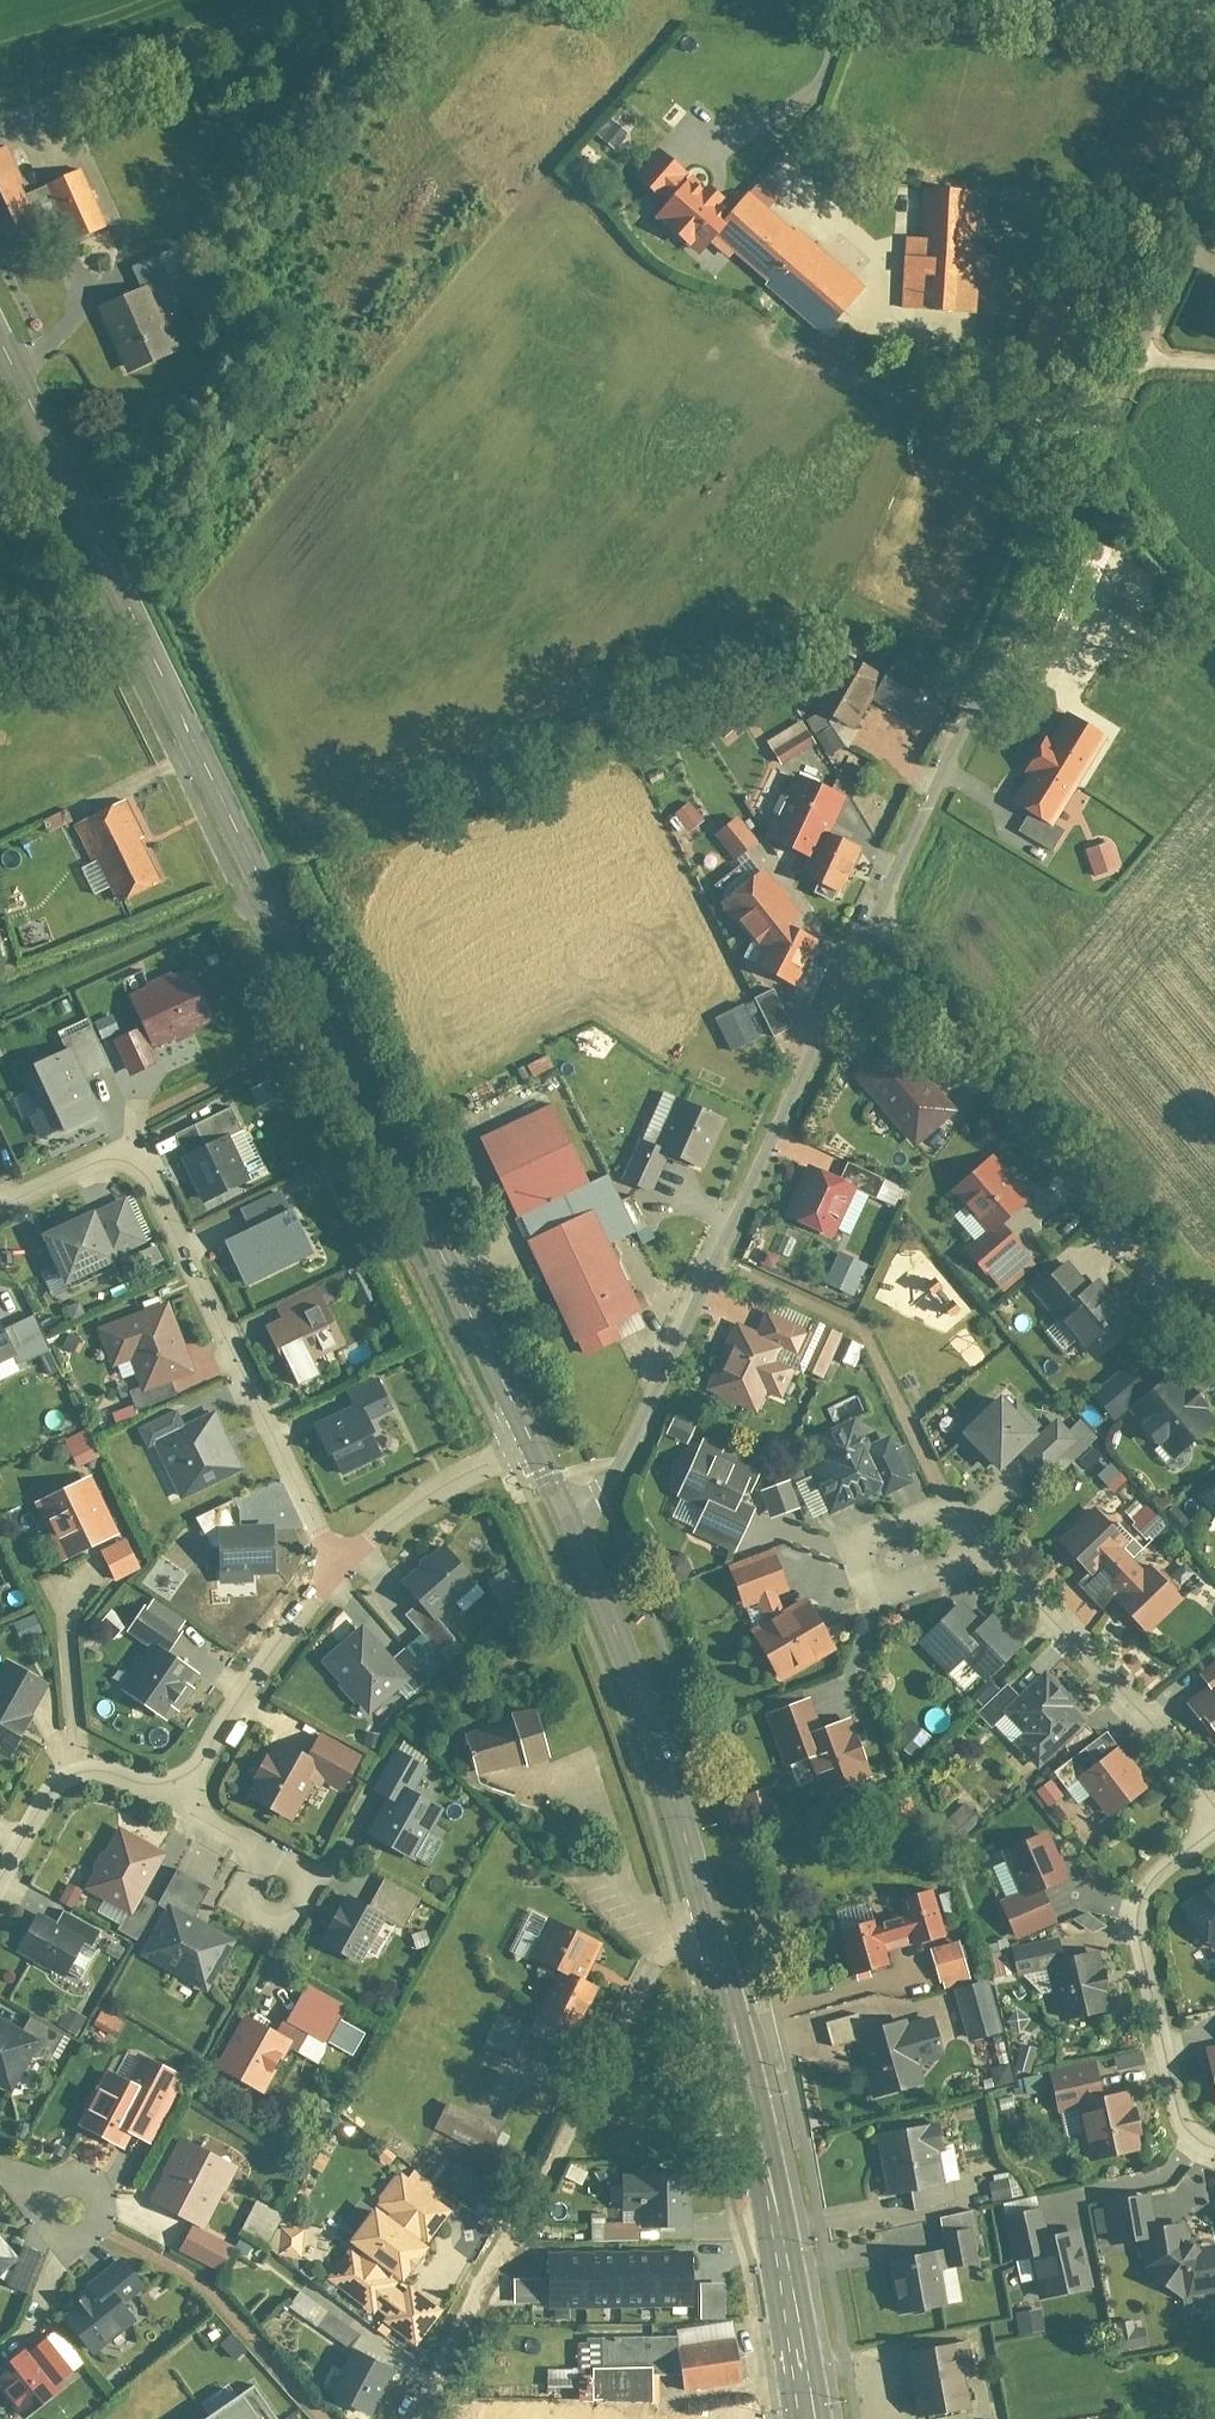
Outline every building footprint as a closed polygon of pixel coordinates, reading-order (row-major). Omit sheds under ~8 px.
[(807,328),(851,276),(757,198),(772,180),(750,161),(724,193),(648,129),(618,165),(648,190),(637,202),(687,243),(701,227),(750,268),(743,276),(807,328)] [(0,155),(0,253),(51,229),(13,148),(0,155)] [(88,170),(46,190),(73,247),(115,228),(88,170)] [(967,176),(907,173),(905,224),(892,223),(888,299),(961,302),(967,176)] [(179,252),(144,267),(152,287),(188,272),(179,252)] [(1212,268),(1193,320),(1214,329),(1214,269),(1212,268)] [(158,288),(95,317),(125,381),(189,352),(158,288)] [(862,691),(917,723),(943,678),(877,641),(862,668),(824,646),(797,694),(845,721),(862,691)] [(1082,648),(991,781),(1040,815),(1132,682),(1082,648)] [(824,711),(810,722),(835,757),(850,746),(824,711)] [(808,719),(772,740),(787,765),(823,745),(808,719)] [(769,791),(805,807),(817,779),(781,763),(769,791)] [(161,873),(120,794),(69,820),(110,899),(161,873)] [(812,814),(771,796),(755,831),(794,849),(785,867),(801,875),(799,881),(816,889),(820,881),(825,883),(846,837),(809,820),(812,814)] [(694,802),(675,818),(690,836),(709,820),(694,802)] [(1034,812),(1023,831),(1058,851),(1069,831),(1034,812)] [(736,833),(719,814),(702,829),(720,848),(736,833)] [(1102,828),(1071,837),(1079,865),(1109,856),(1102,828)] [(796,916),(760,875),(724,903),(725,914),(730,922),(738,921),(765,951),(757,970),(792,987),(814,942),(784,928),(796,916)] [(199,964),(136,994),(162,1048),(225,1018),(199,964)] [(759,979),(741,989),(763,1028),(781,1018),(759,979)] [(101,1024),(109,1036),(123,1026),(116,1015),(101,1024)] [(91,1017),(63,1035),(69,1044),(96,1026),(91,1017)] [(139,1076),(167,1063),(147,1022),(119,1036),(139,1076)] [(886,1030),(842,1067),(898,1134),(943,1097),(886,1030)] [(62,1053),(20,1073),(50,1135),(92,1115),(62,1053)] [(724,1120),(679,1103),(661,1152),(705,1169),(724,1120)] [(541,1104),(478,1136),(587,1350),(650,1318),(541,1104)] [(195,1148),(180,1155),(203,1202),(244,1182),(225,1144),(240,1136),(228,1112),(187,1131),(195,1148)] [(999,1191),(960,1148),(925,1180),(963,1223),(999,1191)] [(661,1198),(675,1162),(649,1152),(635,1188),(661,1198)] [(837,1163),(829,1180),(842,1186),(868,1196),(875,1179),(837,1163)] [(829,1180),(801,1168),(781,1216),(822,1234),(842,1186),(829,1180)] [(100,1269),(159,1234),(133,1190),(42,1243),(76,1301),(108,1283),(100,1269)] [(611,1196),(599,1203),(614,1232),(626,1225),(611,1196)] [(231,1234),(252,1285),(321,1256),(299,1205),(231,1234)] [(988,1237),(974,1220),(954,1238),(949,1231),(936,1242),(956,1265),(988,1237)] [(860,1297),(875,1265),(845,1250),(829,1282),(860,1297)] [(1026,1309),(1060,1281),(1037,1253),(1003,1282),(1026,1309)] [(149,1260),(122,1275),(133,1295),(160,1280),(149,1260)] [(365,1270),(350,1277),(364,1305),(379,1298),(365,1270)] [(1069,1273),(1032,1304),(1066,1344),(1103,1313),(1069,1273)] [(314,1363),(343,1349),(315,1291),(271,1312),(276,1323),(269,1326),(298,1388),(320,1377),(314,1363)] [(154,1384),(198,1361),(162,1294),(96,1329),(118,1372),(142,1360),(154,1384)] [(0,1309),(0,1382),(52,1360),(26,1298),(0,1309)] [(764,1316),(753,1339),(793,1358),(804,1335),(764,1316)] [(834,1364),(847,1334),(839,1330),(825,1360),(834,1364)] [(781,1353),(735,1331),(706,1393),(752,1414),(781,1353)] [(1110,1368),(1098,1355),(1066,1385),(1086,1407),(1097,1398),(1088,1387),(1110,1368)] [(1154,1435),(1183,1409),(1171,1395),(1175,1390),(1161,1375),(1156,1379),(1142,1364),(1107,1394),(1118,1406),(1116,1419),(1125,1429),(1133,1431),(1141,1423),(1154,1435)] [(318,1419),(343,1475),(392,1454),(375,1415),(398,1405),(386,1377),(352,1392),(356,1402),(318,1419)] [(175,1384),(136,1392),(139,1407),(178,1399),(175,1384)] [(972,1457),(1004,1425),(1005,1412),(989,1395),(982,1401),(972,1389),(963,1399),(956,1392),(932,1421),(934,1431),(951,1447),(956,1442),(972,1457)] [(250,1471),(215,1406),(168,1431),(204,1496),(250,1471)] [(1028,1412),(999,1441),(1015,1456),(1044,1427),(1028,1412)] [(681,1416),(673,1435),(695,1444),(702,1424),(681,1416)] [(1101,1437),(1083,1418),(1073,1428),(1064,1419),(1030,1452),(1057,1480),(1101,1437)] [(882,1492),(905,1481),(884,1438),(863,1448),(853,1429),(828,1441),(838,1460),(812,1473),(830,1511),(879,1487),(882,1492)] [(71,1437),(80,1466),(100,1459),(90,1431),(71,1437)] [(716,1464),(691,1452),(673,1493),(700,1506),(719,1514),(724,1503),(732,1486),(740,1490),(750,1468),(720,1455),(716,1464)] [(1214,1492),(1214,1470),(1206,1461),(1177,1488),(1196,1509),(1210,1496),(1214,1492)] [(113,1536),(85,1480),(38,1504),(65,1559),(113,1536)] [(775,1519),(806,1508),(797,1480),(765,1490),(775,1519)] [(1143,1500),(1128,1517),(1156,1541),(1171,1523),(1143,1500)] [(719,1514),(700,1506),(689,1532),(728,1548),(742,1512),(724,1503),(719,1514)] [(1063,1565),(1098,1532),(1071,1504),(1036,1536),(1063,1565)] [(217,1535),(219,1575),(271,1573),(269,1533),(217,1535)] [(117,1581),(144,1570),(132,1538),(105,1549),(117,1581)] [(1102,1555),(1089,1541),(1073,1556),(1085,1570),(1102,1555)] [(741,1573),(764,1564),(757,1547),(716,1562),(729,1598),(748,1591),(741,1573)] [(440,1550),(399,1581),(434,1626),(475,1595),(440,1550)] [(1104,1585),(1120,1569),(1104,1553),(1088,1568),(1104,1585)] [(1123,1621),(1156,1590),(1129,1561),(1120,1569),(1104,1585),(1095,1592),(1123,1621)] [(952,1620),(932,1601),(897,1636),(925,1663),(939,1650),(964,1672),(979,1656),(951,1630),(952,1620)] [(796,1604),(747,1636),(776,1680),(825,1649),(796,1604)] [(112,1642),(128,1623),(115,1611),(98,1630),(112,1642)] [(359,1631),(320,1670),(367,1716),(406,1677),(359,1631)] [(982,1632),(969,1646),(979,1656),(993,1643),(982,1632)] [(1194,1683),(1214,1666),(1214,1638),(1180,1665),(1194,1683)] [(162,1721),(191,1674),(148,1647),(118,1694),(162,1721)] [(1070,1720),(1077,1713),(1062,1697),(1065,1694),(1033,1660),(1007,1685),(996,1673),(962,1705),(980,1724),(995,1710),(1007,1722),(998,1731),(1025,1758),(1051,1734),(1058,1741),(1075,1725),(1070,1720)] [(7,1760),(46,1687),(4,1665),(0,1673),(0,1756),(7,1760)] [(1171,1701),(1189,1724),(1194,1720),(1207,1736),(1214,1729),(1214,1666),(1171,1701)] [(839,1704),(814,1713),(803,1682),(752,1700),(779,1779),(796,1773),(801,1788),(860,1768),(839,1704)] [(502,1721),(479,1728),(493,1775),(535,1762),(536,1767),(567,1758),(552,1709),(524,1717),(525,1722),(504,1728),(502,1721)] [(337,1817),(361,1777),(283,1732),(236,1812),(290,1843),(313,1803),(337,1817)] [(1039,1787),(1075,1760),(1064,1745),(1027,1772),(1039,1787)] [(1092,1810),(1124,1785),(1094,1747),(1062,1771),(1092,1810)] [(439,1778),(405,1756),(378,1801),(393,1810),(374,1842),(419,1870),(455,1812),(428,1796),(439,1778)] [(1055,1806),(1067,1796),(1055,1781),(1043,1791),(1055,1806)] [(169,1858),(124,1831),(84,1899),(130,1925),(169,1858)] [(984,1849),(1004,1895),(1042,1878),(1022,1832),(984,1849)] [(1201,1876),(1164,1907),(1181,1926),(1190,1920),(1204,1939),(1214,1931),(1214,1878),(1201,1876)] [(996,1938),(1032,1921),(1018,1889),(981,1906),(996,1938)] [(929,1891),(908,1899),(926,1943),(947,1934),(929,1891)] [(405,1931),(359,1904),(332,1949),(378,1976),(405,1931)] [(83,1982),(106,1942),(48,1909),(25,1949),(83,1982)] [(204,1988),(228,1944),(169,1911),(145,1955),(204,1988)] [(522,1952),(566,1970),(583,1931),(539,1912),(522,1952)] [(851,1925),(859,1955),(890,1947),(882,1917),(851,1925)] [(850,1925),(812,1936),(827,1986),(864,1976),(850,1925)] [(1000,1975),(1042,1962),(1034,1937),(992,1949),(1000,1975)] [(947,1985),(976,1975),(963,1939),(934,1950),(947,1985)] [(1090,2008),(1076,1955),(1031,1966),(1046,2020),(1090,2008)] [(593,1985),(551,1965),(528,2014),(571,2033),(593,1985)] [(970,2023),(959,1984),(935,1991),(947,2030),(970,2023)] [(297,1985),(282,2011),(350,2049),(365,2022),(297,1985)] [(536,2025),(501,2009),(487,2040),(522,2056),(536,2025)] [(119,2035),(126,2021),(106,2010),(98,2025),(119,2035)] [(0,2011),(0,2099),(18,2109),(54,2038),(0,2011)] [(804,2048),(840,2036),(834,2018),(798,2030),(804,2048)] [(304,2047),(257,2021),(225,2080),(273,2106),(304,2047)] [(878,2027),(833,2039),(850,2102),(895,2090),(885,2055),(914,2047),(908,2026),(880,2033),(878,2027)] [(1214,2096),(1214,2034),(1191,2039),(1204,2099),(1214,2096)] [(161,2065),(111,2035),(65,2113),(115,2143),(161,2065)] [(1083,2098),(1076,2067),(1032,2077),(1039,2108),(1083,2098)] [(488,2119),(436,2094),(423,2120),(474,2146),(488,2119)] [(1110,2095),(1059,2108),(1073,2164),(1125,2151),(1110,2095)] [(924,2113),(862,2127),(876,2188),(925,2176),(917,2141),(930,2138),(924,2113)] [(242,2170),(188,2141),(155,2202),(210,2231),(242,2170)] [(378,2169),(358,2196),(407,2231),(426,2205),(378,2169)] [(940,2175),(896,2185),(902,2208),(946,2198),(940,2175)] [(686,2197),(690,2197),(689,2179),(622,2180),(623,2224),(642,2224),(643,2229),(687,2228),(686,2197)] [(1131,2185),(1091,2187),(1094,2234),(1128,2232),(1131,2284),(1169,2282),(1214,2280),(1211,2225),(1172,2227),(1172,2213),(1133,2216),(1131,2185)] [(1086,2278),(1071,2213),(1046,2219),(1039,2190),(989,2202),(1000,2252),(1017,2248),(1027,2291),(1086,2278)] [(246,2233),(275,2244),(287,2212),(258,2201),(246,2233)] [(351,2205),(302,2269),(388,2335),(417,2297),(383,2271),(403,2245),(351,2205)] [(273,2247),(299,2260),(312,2236),(285,2223),(273,2247)] [(965,2225),(937,2230),(940,2247),(930,2249),(934,2269),(972,2262),(965,2225)] [(240,2258),(196,2231),(183,2251),(227,2278),(240,2258)] [(930,2249),(885,2258),(897,2315),(942,2305),(934,2269),(930,2249)] [(690,2305),(689,2257),(548,2259),(549,2280),(537,2280),(537,2308),(690,2305)] [(83,2314),(63,2329),(96,2374),(143,2340),(120,2309),(144,2292),(126,2268),(76,2304),(83,2314)] [(285,2305),(321,2329),(330,2315),(295,2291),(285,2305)] [(1021,2312),(1023,2334),(1048,2332),(1046,2310),(1021,2312)] [(908,2404),(958,2394),(950,2349),(962,2347),(957,2322),(894,2334),(908,2404)] [(740,2383),(733,2342),(677,2350),(677,2339),(588,2341),(588,2346),(579,2346),(579,2401),(651,2401),(651,2378),(681,2378),(684,2393),(740,2383)] [(0,2389),(0,2409),(8,2418),(48,2418),(81,2392),(47,2350),(0,2389)] [(389,2371),(350,2353),(330,2397),(369,2415),(389,2371)] [(253,2387),(206,2418),(275,2418),(253,2387)] [(758,2410),(712,2418),(760,2418),(758,2410)]
